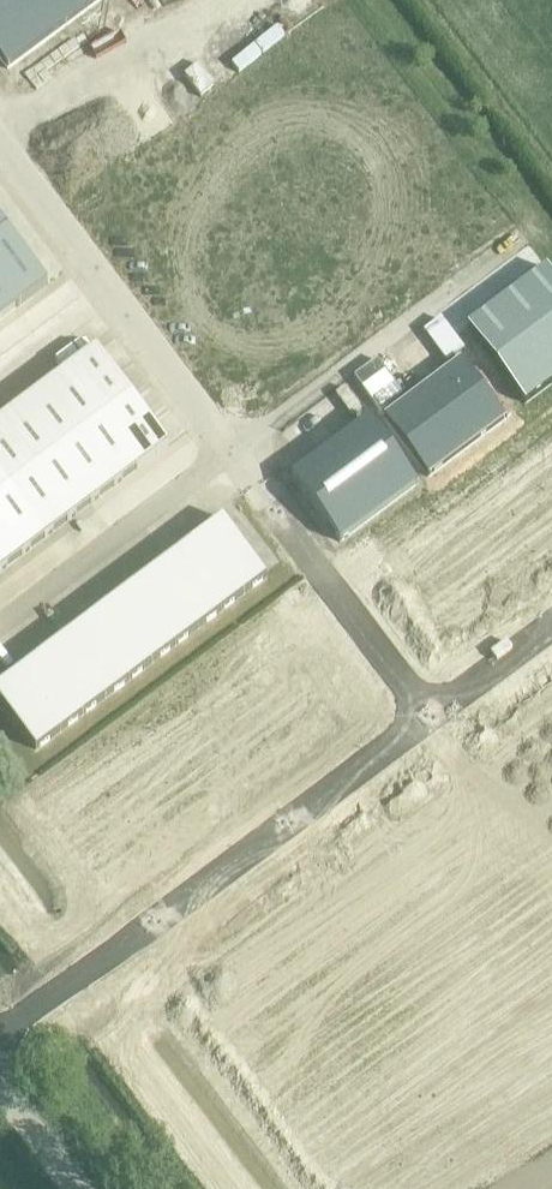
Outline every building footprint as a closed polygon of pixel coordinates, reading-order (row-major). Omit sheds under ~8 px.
[(6,71),(102,0),(0,0),(0,63),(6,71)] [(462,157),(426,184),(461,230),(497,203),(462,157)] [(426,184),(390,210),(425,257),(461,230),(426,184)] [(319,190),(283,217),(318,264),(354,237),(319,190)] [(390,210),(354,237),(389,284),(425,257),(390,210)] [(283,217),(247,244),(282,291),(318,264),(283,217)] [(8,234),(0,223),(0,240),(8,234)] [(0,240),(0,281),(19,306),(47,285),(8,234),(0,240)] [(354,237),(318,264),(353,311),(389,284),(354,237)] [(524,405),(551,384),(551,278),(546,269),(467,328),(524,405)] [(19,306),(0,281),(0,320),(19,306)] [(282,291),(246,318),(281,365),(317,338),(282,291)] [(453,338),(440,320),(427,329),(451,361),(463,352),(453,338)] [(0,422),(0,572),(168,447),(96,350),(0,422)] [(385,373),(377,361),(353,378),(362,390),(385,373)] [(461,363),(384,421),(428,478),(504,421),(461,363)] [(367,422),(290,479),(340,546),(417,489),(367,422)] [(222,520),(199,537),(242,595),(266,578),(222,520)] [(242,595),(199,537),(176,555),(219,613),(242,595)] [(219,613),(176,555),(153,572),(196,630),(219,613)] [(196,630),(153,572),(129,589),(173,647),(196,630)] [(173,647),(129,589),(106,606),(150,664),(173,647)] [(150,664),(106,606),(83,624),(127,682),(150,664)] [(127,682),(83,624),(60,641),(104,699),(127,682)] [(104,699),(60,641),(37,658),(81,716),(104,699)] [(81,716),(37,658),(14,676),(58,734),(81,716)] [(14,676),(0,686),(0,704),(35,751),(58,734),(14,676)]
